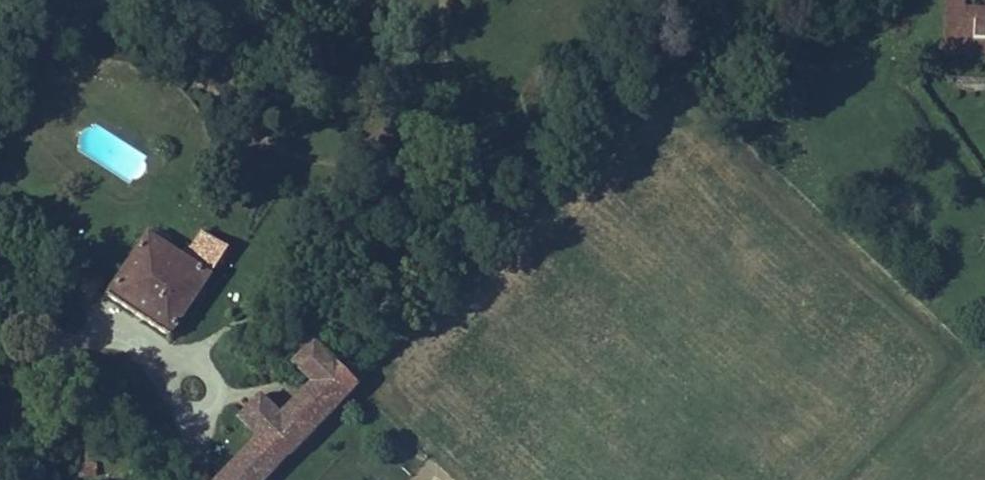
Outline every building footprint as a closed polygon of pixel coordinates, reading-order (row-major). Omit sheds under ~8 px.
[(961,54),(984,57),(984,12),(977,11),(978,0),(965,0),(961,54)] [(186,334),(238,244),(211,227),(192,256),(156,234),(120,293),(186,334)] [(114,279),(95,268),(88,280),(79,295),(98,306),(110,287),(114,279)] [(378,388),(330,348),(308,370),(324,384),(297,413),(280,399),(257,422),(274,437),(232,479),(286,479),(378,388)]
